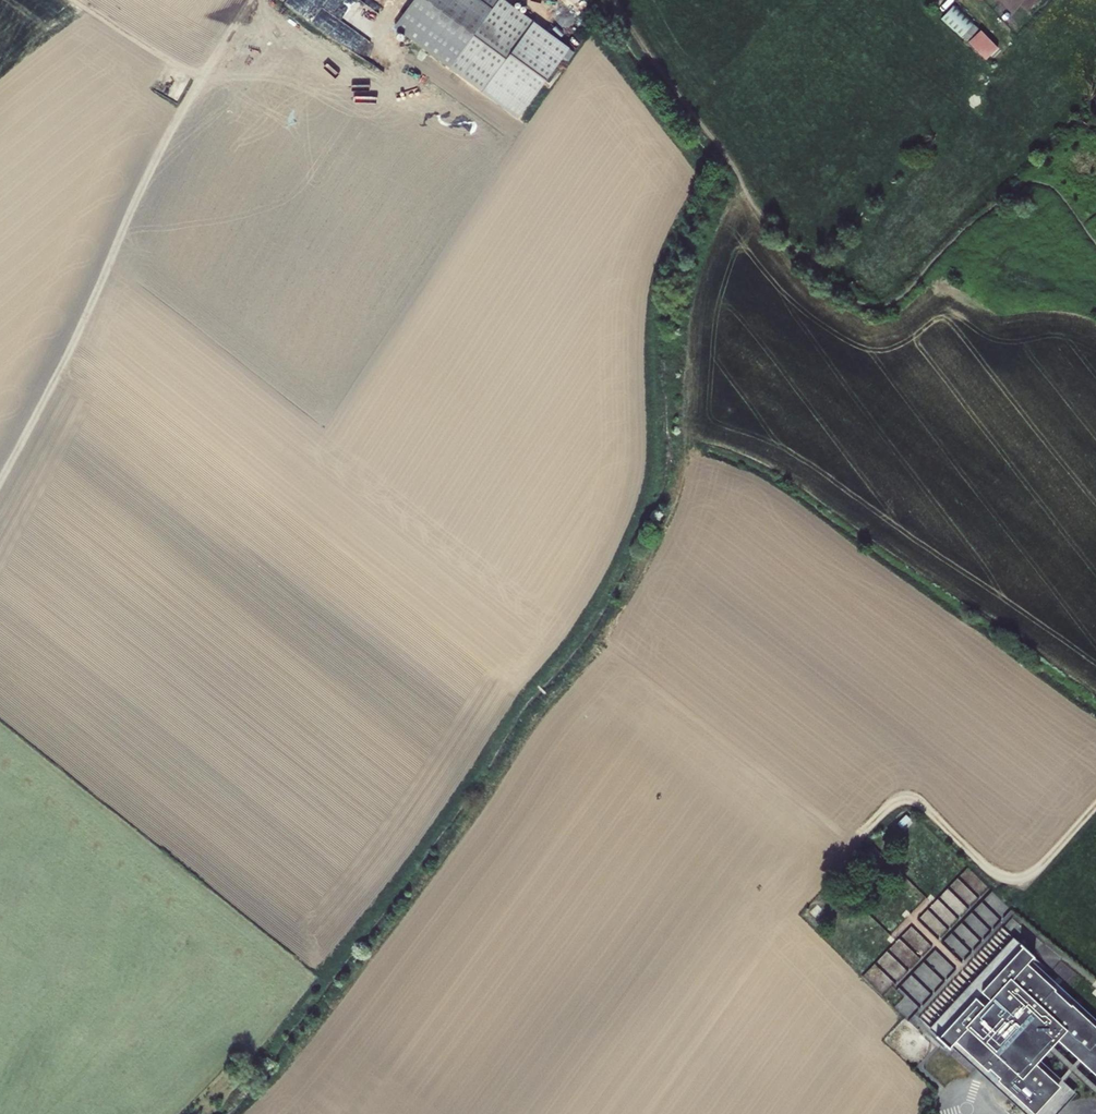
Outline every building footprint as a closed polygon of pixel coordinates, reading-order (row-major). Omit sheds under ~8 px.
[(310,15),(320,1),(319,0),(290,0),(289,2),(310,15)] [(396,25),(518,116),(569,48),(504,0),(414,0),(396,25)] [(956,2),(943,16),(962,35),(976,21),(956,2)] [(359,51),(367,37),(348,25),(339,39),(359,51)] [(985,58),(999,46),(982,28),(969,40),(985,58)] [(1009,910),(1009,907),(975,877),(971,882),(987,896),(975,909),(975,916),(967,916),(958,926),(941,911),(936,911),(933,909),(928,909),(919,919),(932,931),(924,940),(928,943),(928,956),(920,966),(920,973),(914,973),(906,983),(910,986),(902,986),(918,1000),(921,996),(916,992),(937,991),(1009,910)] [(934,1034),(1018,943),(1014,939),(930,1030),(934,1034)] [(949,1049),(956,1042),(1017,1098),(1042,1071),(1034,1064),(1057,1039),(1062,1043),(1085,1018),(1036,973),(1031,978),(1022,970),(1035,957),(1019,942),(1018,943),(934,1034),(949,1049)] [(1031,961),(1022,970),(1031,978),(1036,973),(1085,1018),(1062,1043),(1095,1074),(1095,1020),(1031,961)] [(1017,1098),(1035,1113),(1037,1113),(1061,1088),(1042,1071),(1017,1098)]
